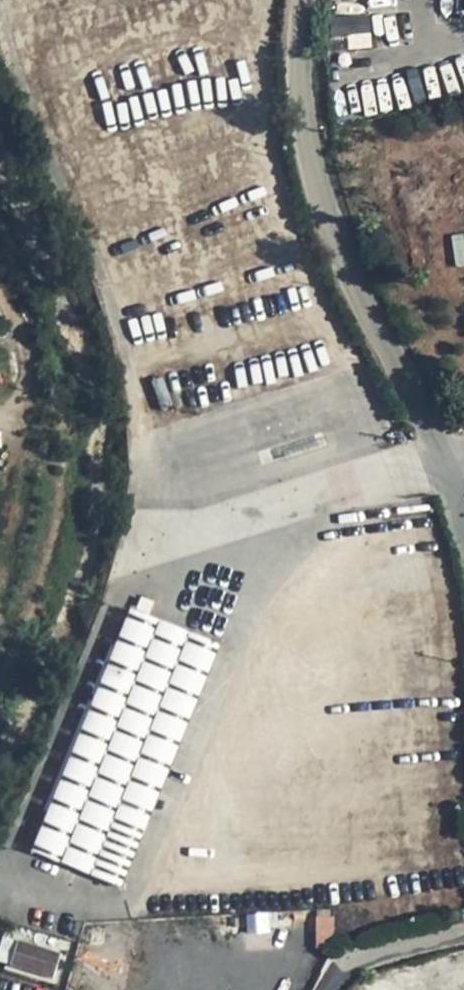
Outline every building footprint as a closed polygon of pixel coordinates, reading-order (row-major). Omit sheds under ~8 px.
[(371,47),(368,15),(338,17),(341,50),(371,47)] [(456,267),(463,265),(463,241),(462,233),(450,235),(456,267)] [(9,372),(6,352),(0,353),(0,374),(9,372)] [(162,376),(151,381),(162,407),(172,403),(162,376)] [(121,888),(219,646),(129,609),(31,851),(121,888)] [(315,922),(317,947),(328,947),(330,947),(329,921),(315,922)] [(0,946),(0,967),(53,980),(60,951),(2,936),(0,946)]
